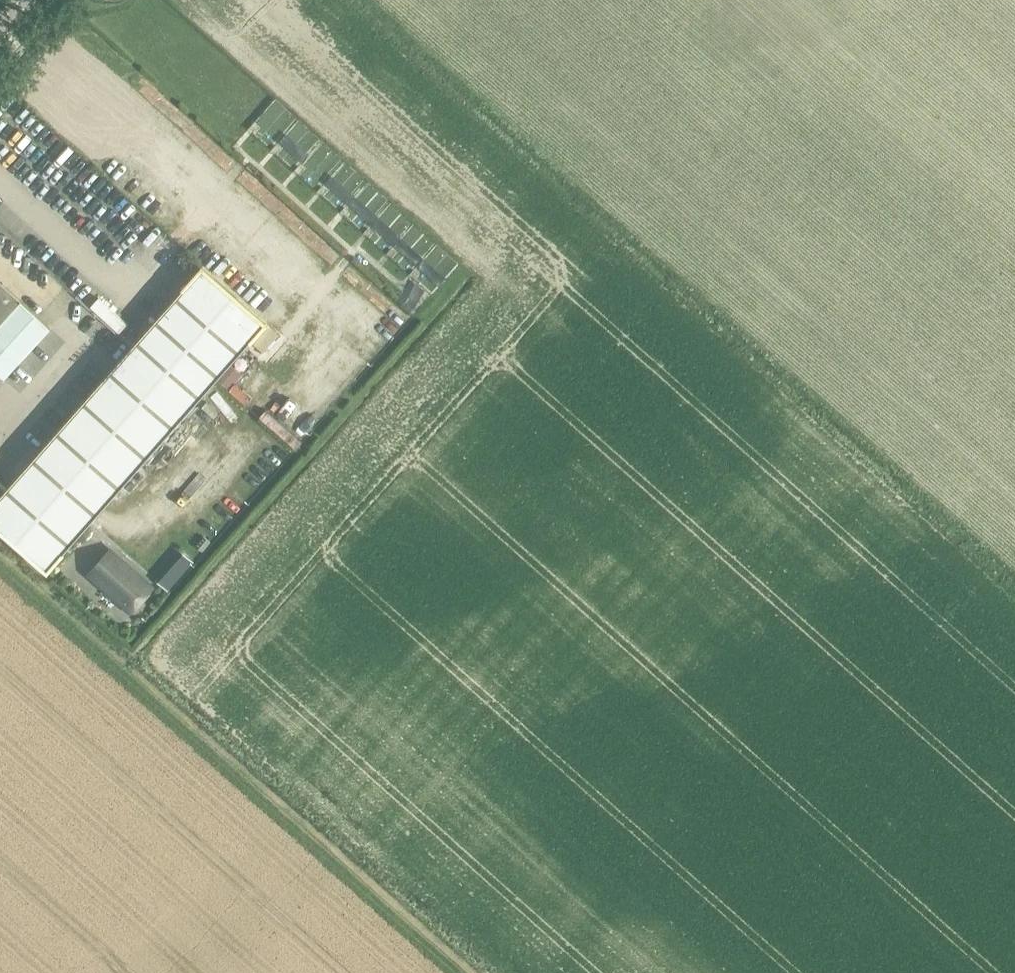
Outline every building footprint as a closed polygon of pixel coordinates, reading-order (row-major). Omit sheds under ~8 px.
[(0,479),(0,529),(38,563),(258,314),(206,267),(12,489),(0,479)] [(51,329),(0,283),(0,374),(5,379),(51,329)] [(388,299),(382,305),(400,323),(406,317),(388,299)] [(88,572),(123,601),(117,609),(129,619),(159,582),(111,544),(88,572)] [(170,587),(197,559),(187,549),(160,577),(170,587)]
